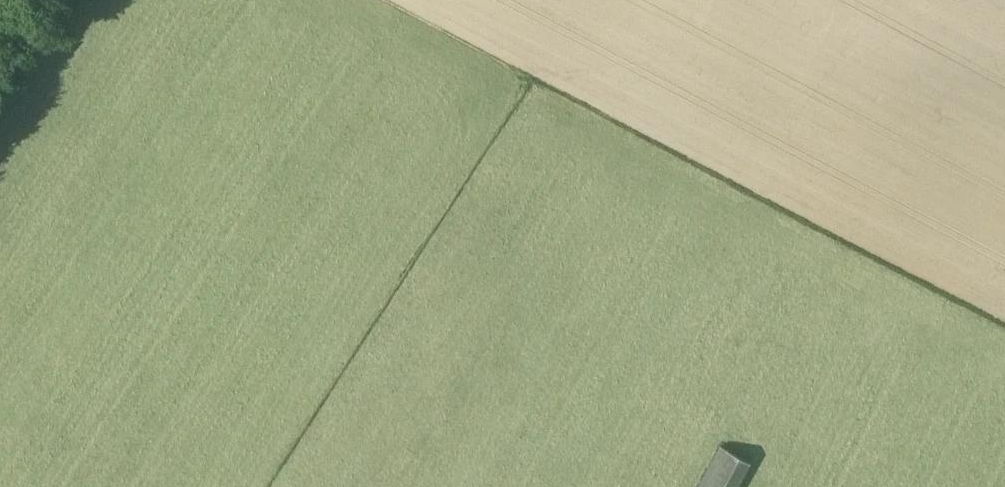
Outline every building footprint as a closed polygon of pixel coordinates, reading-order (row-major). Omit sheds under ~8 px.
[(692,486),(729,486),(742,456),(710,443),(692,486)]
